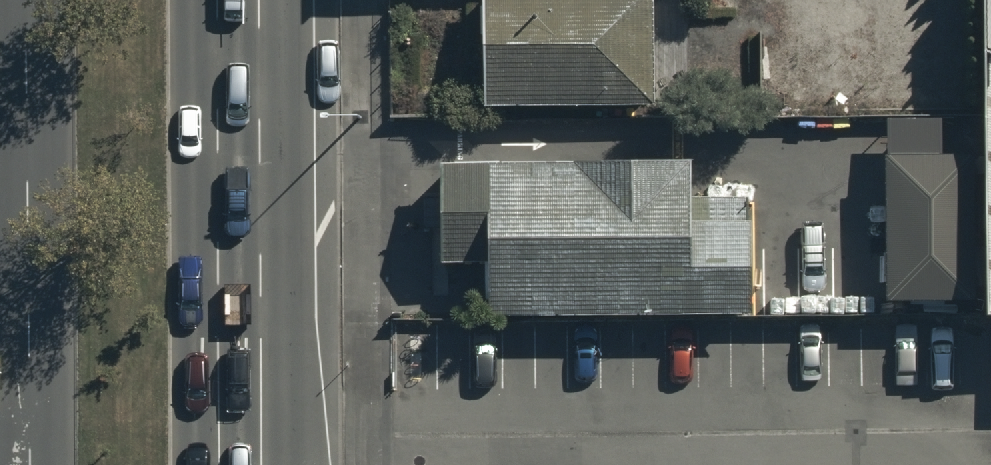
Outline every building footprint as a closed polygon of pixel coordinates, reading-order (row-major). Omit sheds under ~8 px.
[(485,105),(645,105),(645,0),(484,0),(485,105)] [(982,50),(990,53),(990,0),(982,0),(982,50)] [(982,50),(983,114),(988,314),(990,314),(990,53),(982,50)] [(967,160),(893,161),(894,296),(968,296),(967,160)] [(749,201),(690,201),(689,167),(446,168),(446,256),(490,256),(490,309),(749,308),(749,201)]
